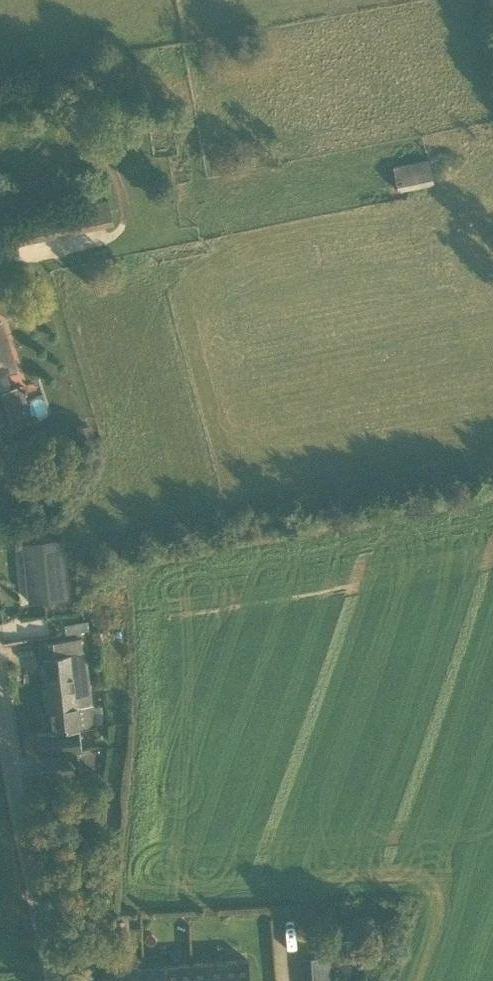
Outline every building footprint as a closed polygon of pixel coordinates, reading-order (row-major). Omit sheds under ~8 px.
[(399,191),(433,183),(428,158),(393,165),(399,191)] [(14,245),(113,224),(106,190),(84,195),(7,211),(14,245)] [(5,371),(16,368),(1,322),(0,322),(0,363),(3,372),(5,371)] [(11,389),(0,393),(0,398),(9,428),(32,421),(21,386),(11,389)] [(60,540),(24,544),(30,601),(67,597),(60,540)] [(53,731),(79,729),(79,728),(91,727),(90,721),(94,720),(84,652),(81,653),(80,638),(46,642),(47,657),(44,657),(52,731),(53,731)] [(37,733),(39,755),(77,750),(79,769),(103,766),(102,746),(81,749),(79,729),(53,731),(52,731),(37,733)] [(323,957),(324,969),(330,969),(349,967),(348,955),(323,957)] [(249,959),(192,963),(192,964),(192,974),(193,980),(250,980),(249,959)] [(143,980),(193,980),(192,974),(192,964),(141,967),(143,980)] [(141,967),(102,970),(102,980),(143,980),(141,967)] [(330,969),(324,969),(305,970),(306,980),(330,980),(330,969)]
